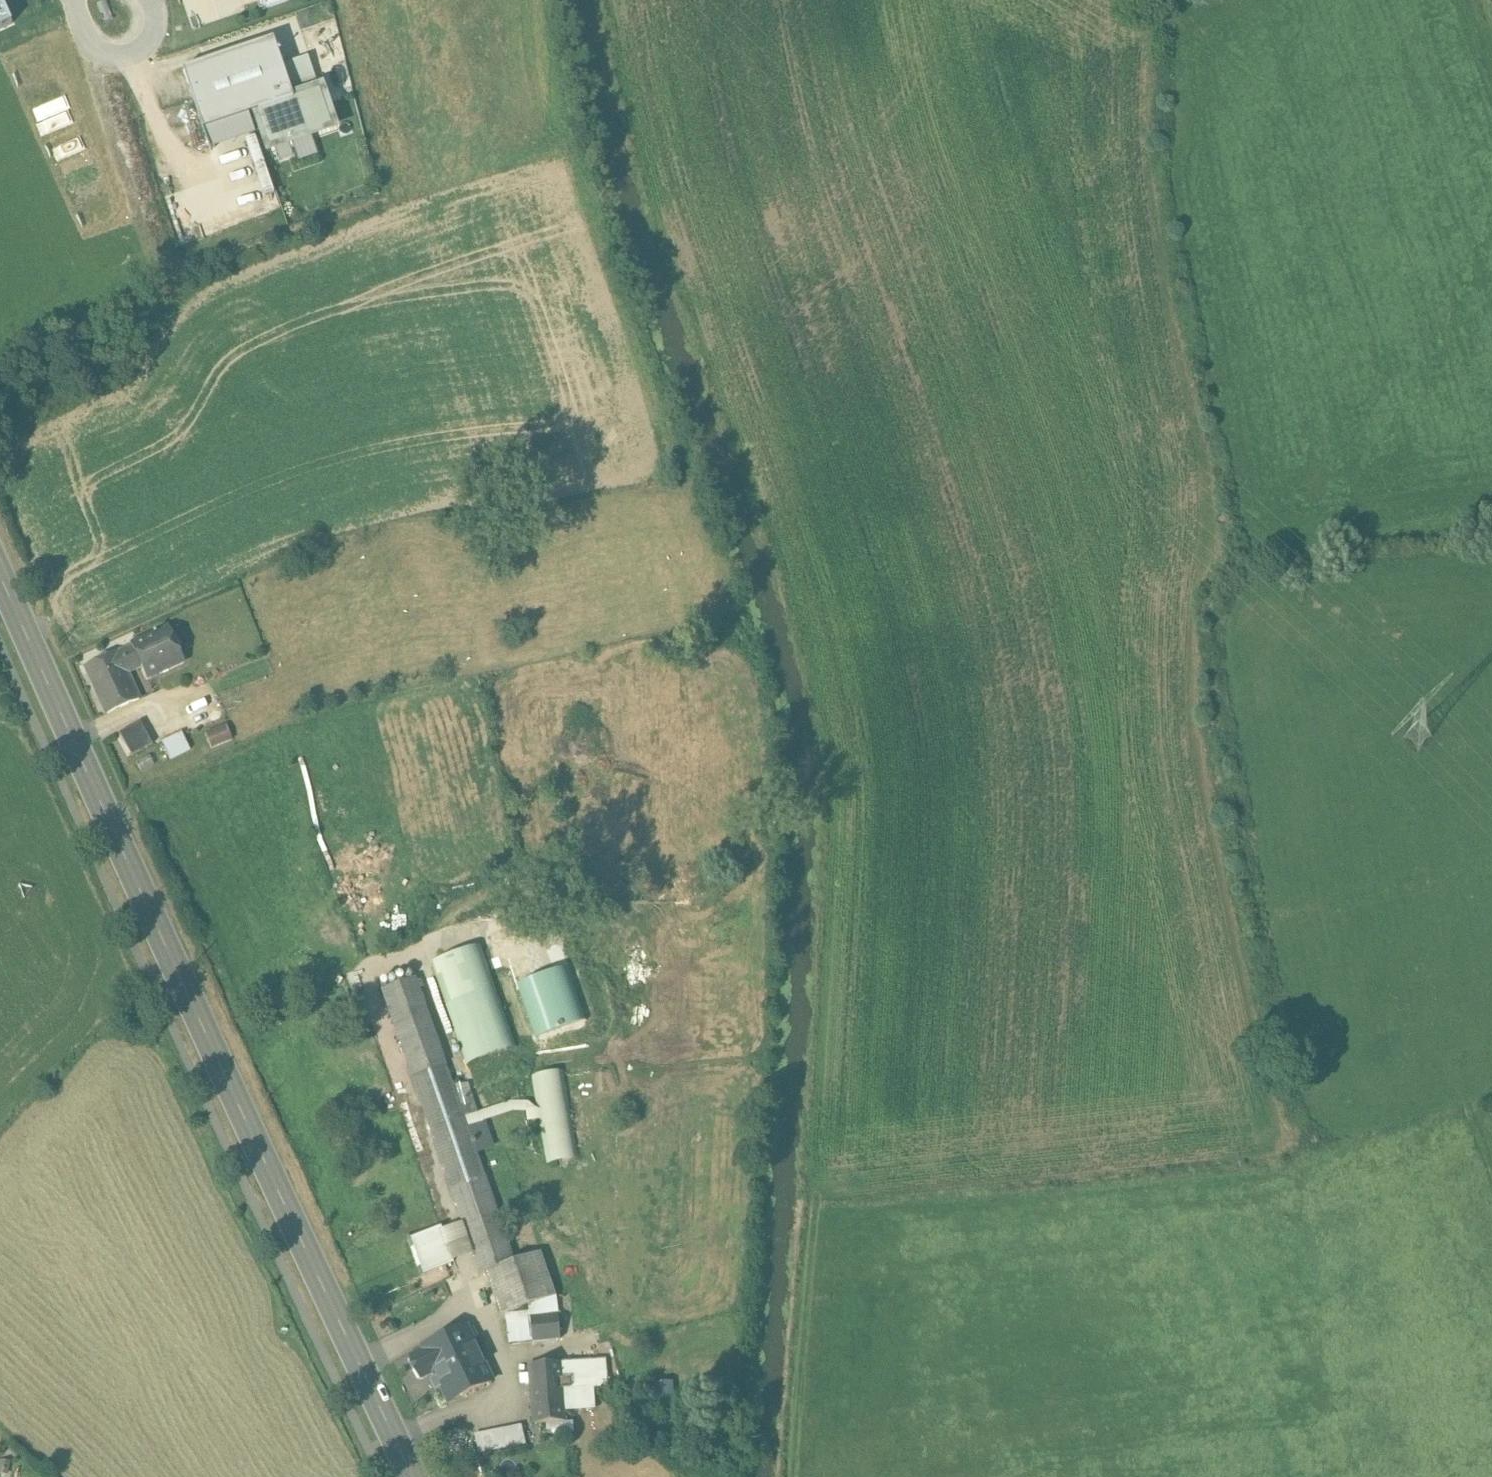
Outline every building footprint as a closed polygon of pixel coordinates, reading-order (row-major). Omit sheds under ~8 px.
[(19,25),(8,0),(0,0),(0,34),(19,25)] [(275,40),(184,70),(204,131),(250,116),(295,100),(275,40)] [(250,116),(204,131),(211,151),(256,136),(250,116)] [(168,629),(132,645),(142,667),(147,678),(183,662),(168,629)] [(132,645),(85,667),(107,714),(140,699),(128,674),(142,667),(132,645)] [(141,722),(120,733),(133,756),(154,744),(141,722)] [(212,745),(233,738),(229,725),(208,732),(212,745)] [(182,732),(162,742),(170,760),(191,750),(182,732)] [(436,959),(464,1064),(513,1051),(486,946),(436,959)] [(446,1064),(416,978),(382,989),(412,1076),(446,1064)] [(468,1126),(446,1064),(412,1076),(451,1189),(486,1177),(476,1150),(468,1126)] [(563,1072),(533,1077),(547,1159),(578,1154),(563,1072)] [(485,1120),(468,1126),(476,1150),(494,1144),(485,1120)] [(486,1177),(451,1189),(481,1273),(488,1271),(515,1262),(515,1261),(486,1177)] [(452,1263),(439,1225),(408,1236),(421,1275),(452,1263)] [(515,1262),(488,1271),(503,1315),(531,1305),(556,1296),(541,1252),(515,1261),(515,1262)] [(458,1275),(447,1280),(453,1293),(464,1288),(458,1275)] [(558,1314),(556,1296),(531,1305),(531,1312),(532,1317),(558,1314)] [(558,1314),(532,1317),(531,1312),(505,1315),(508,1345),(561,1339),(558,1314)] [(467,1327),(424,1348),(424,1349),(414,1354),(411,1359),(419,1375),(424,1377),(435,1372),(449,1402),(493,1382),(479,1352),(483,1350),(477,1336),(472,1338),(467,1327)] [(606,1359),(530,1365),(533,1406),(535,1423),(547,1423),(566,1421),(565,1409),(594,1407),(593,1386),(608,1384),(606,1359)] [(672,1382),(655,1383),(657,1401),(674,1400),(672,1382)] [(675,1412),(674,1400),(657,1401),(658,1414),(675,1412)] [(566,1421),(547,1423),(548,1436),(575,1434),(574,1421),(566,1421)] [(522,1425),(475,1434),(479,1454),(526,1445),(522,1425)]
